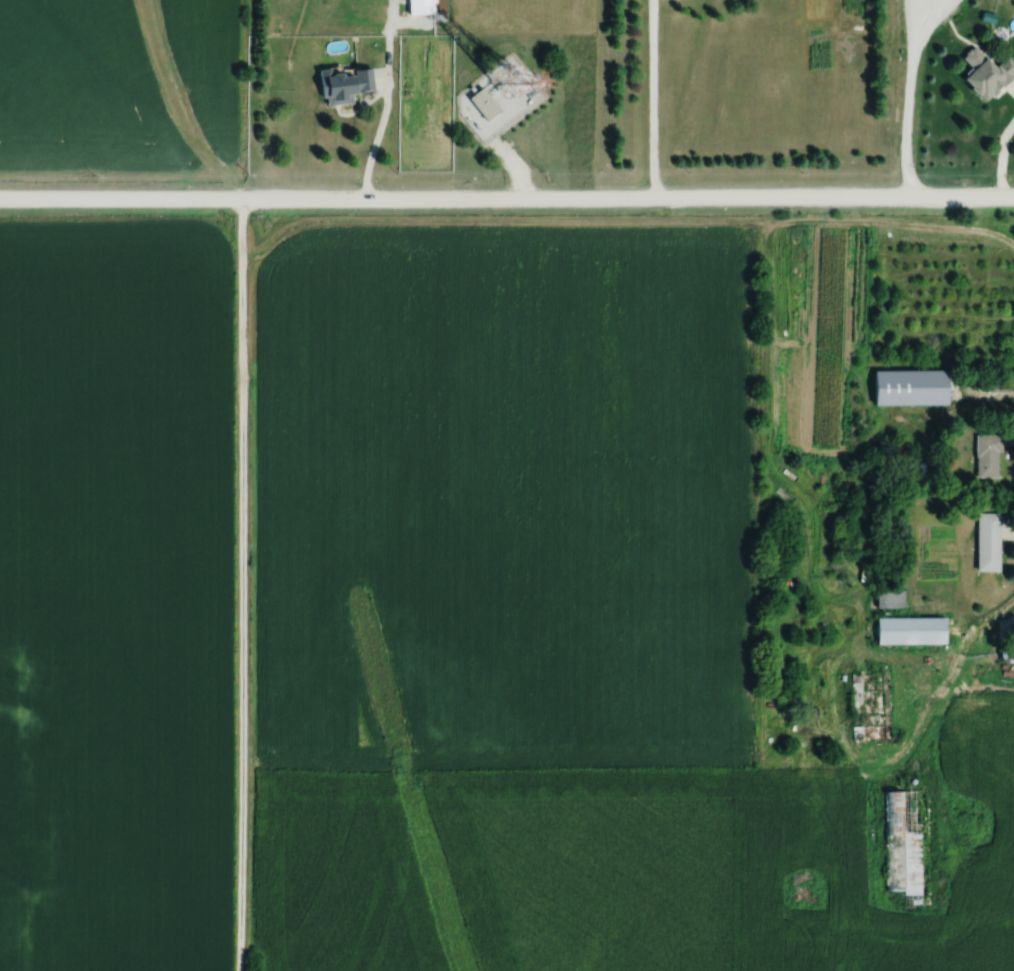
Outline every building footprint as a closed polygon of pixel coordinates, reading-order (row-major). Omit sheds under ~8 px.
[(409,13),(433,13),(433,0),(409,0),(409,13)] [(985,100),(1013,73),(1013,63),(1007,56),(995,67),(985,57),(963,78),(985,100)] [(353,102),(352,92),(373,90),(371,69),(342,72),(341,67),(321,69),(324,105),(353,102)] [(500,109),(482,86),(469,97),(487,119),(500,109)] [(977,434),(977,477),(1000,477),(1000,434),(977,434)] [(1000,570),(1000,513),(977,513),(977,570),(1000,570)] [(905,589),(877,589),(877,607),(905,607),(905,589)] [(946,643),(946,617),(878,617),(878,643),(946,643)] [(1011,663),(1013,659),(1013,648),(1007,644),(999,655),(1011,663)] [(886,891),(904,891),(905,906),(922,906),(921,817),(913,817),(913,803),(920,803),(920,791),(885,792),(886,891)]
